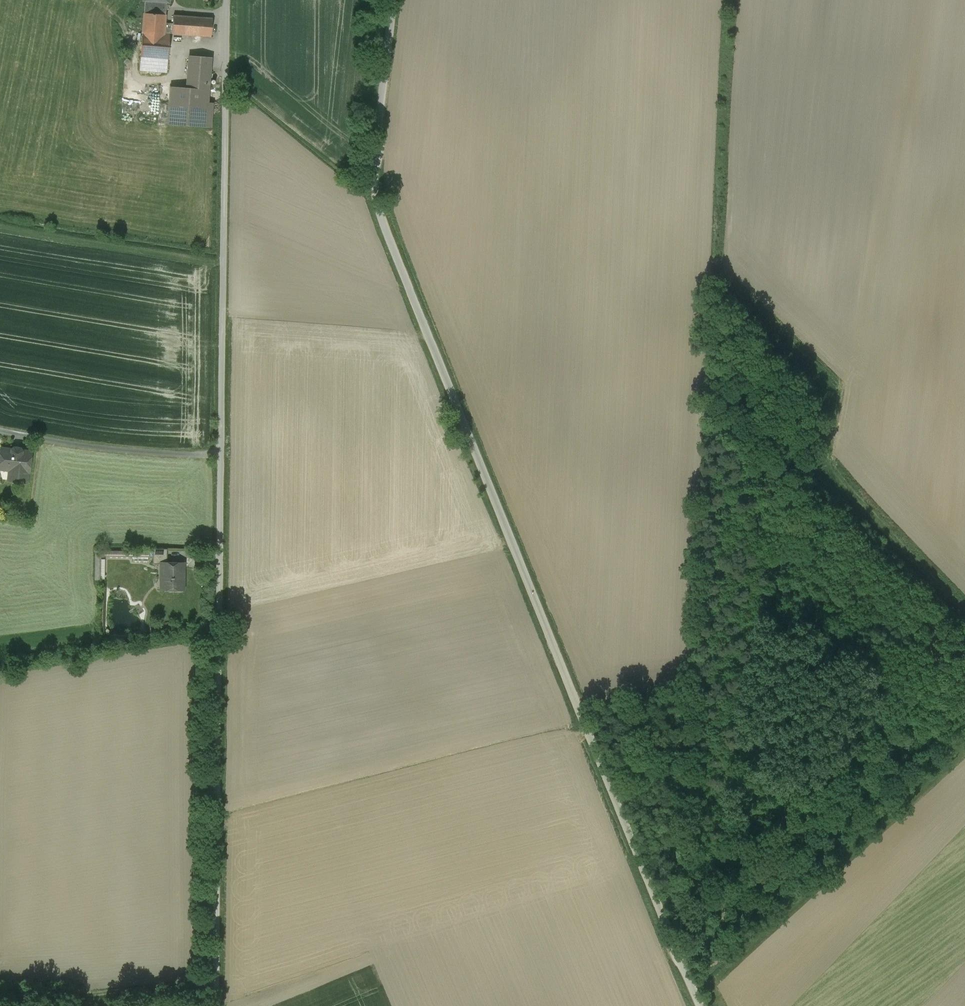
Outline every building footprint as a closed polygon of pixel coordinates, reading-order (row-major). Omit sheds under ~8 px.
[(140,68),(167,70),(170,33),(164,33),(164,23),(166,1),(153,0),(145,0),(140,68)] [(212,18),(173,15),(173,23),(172,33),(211,36),(212,18)] [(173,23),(164,23),(164,33),(170,33),(172,33),(173,23)] [(211,58),(189,57),(186,89),(170,87),(167,123),(206,126),(211,58)] [(29,483),(30,447),(0,447),(0,452),(0,473),(7,473),(7,483),(29,483)] [(160,588),(183,589),(184,561),(161,560),(160,588)] [(165,624),(153,627),(155,636),(167,633),(165,624)]
